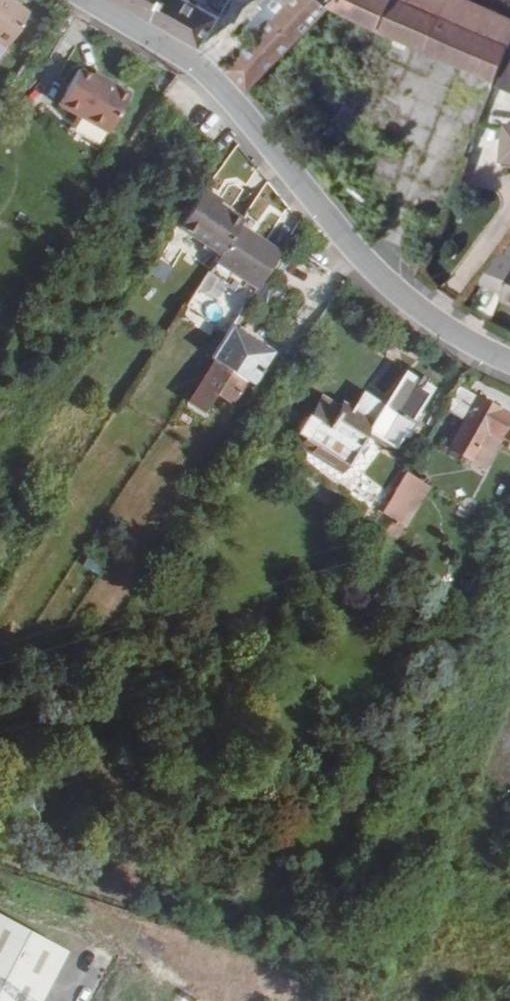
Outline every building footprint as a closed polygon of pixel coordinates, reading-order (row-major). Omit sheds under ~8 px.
[(33,11),(17,0),(0,0),(0,40),(9,46),(33,11)] [(199,0),(169,0),(160,14),(202,39),(217,53),(236,26),(219,12),(199,0)] [(332,3),(329,0),(264,0),(263,1),(267,5),(246,26),(258,37),(230,65),(251,85),(332,3)] [(332,3),(498,75),(506,56),(509,47),(509,42),(412,0),(335,0),(332,3)] [(470,0),(412,0),(509,42),(509,17),(470,0)] [(496,80),(509,86),(509,57),(506,56),(498,75),(496,80)] [(41,107),(87,137),(118,84),(83,63),(82,66),(69,58),(41,107)] [(224,196),(206,184),(203,189),(221,200),(224,196)] [(203,189),(181,223),(207,240),(229,206),(203,189)] [(229,206),(207,240),(221,249),(240,220),(243,215),(229,206)] [(255,229),(240,220),(221,249),(217,256),(231,266),(255,229)] [(255,229),(231,266),(257,283),(279,245),(255,229)] [(499,285),(509,290),(509,259),(499,285)] [(266,296),(275,281),(262,273),(257,283),(253,288),(266,296)] [(273,347),(232,321),(228,328),(269,353),(273,347)] [(210,355),(216,359),(191,401),(205,410),(207,411),(218,393),(231,400),(245,378),(252,382),(269,353),(228,328),(210,355)] [(303,433),(299,440),(342,467),(367,426),(394,443),(401,431),(406,433),(414,420),(417,422),(419,419),(412,415),(432,382),(423,377),(427,371),(420,367),(414,377),(409,375),(391,403),(383,398),(375,410),(358,399),(354,406),(342,399),(340,402),(322,391),(311,410),(306,407),(293,427),(303,433)] [(509,417),(509,415),(455,386),(441,409),(461,420),(445,450),(467,461),(472,450),(488,457),(509,417)] [(509,422),(509,417),(488,458),(491,459),(509,422)] [(414,482),(401,475),(397,481),(411,488),(414,482)] [(411,488),(397,481),(375,515),(400,528),(410,511),(401,505),(411,488)] [(424,487),(414,482),(411,488),(420,493),(424,487)] [(401,505),(410,511),(420,493),(411,488),(401,505)] [(375,515),(369,525),(393,539),(400,528),(375,515)]
